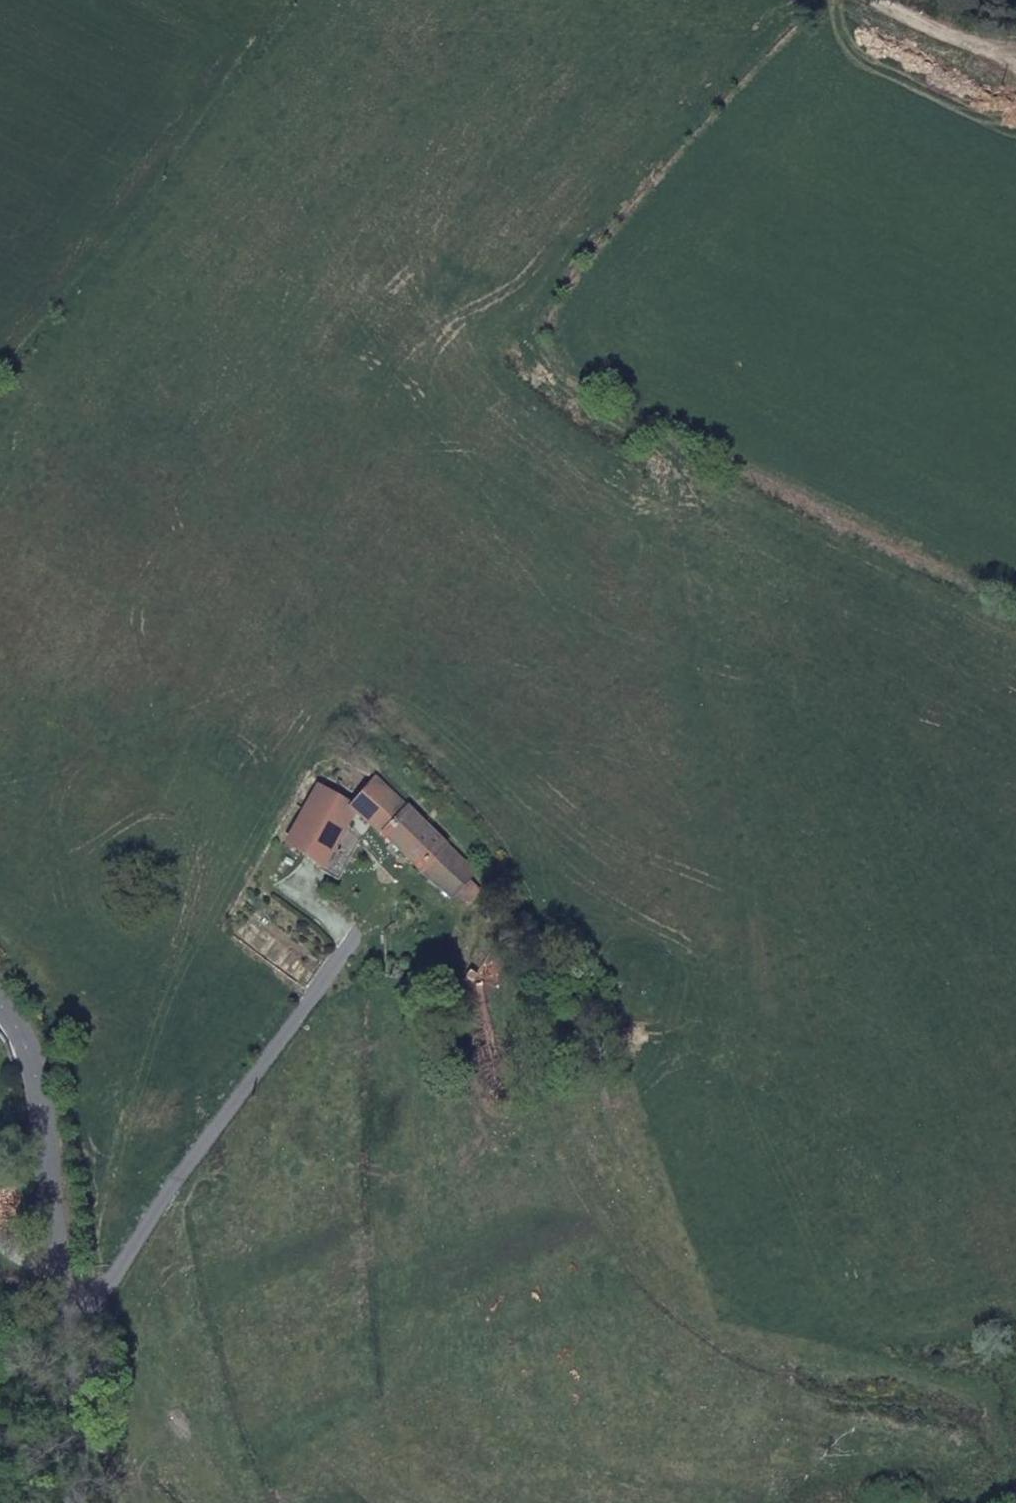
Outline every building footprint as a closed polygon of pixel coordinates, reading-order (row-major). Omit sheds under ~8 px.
[(285,843),(337,876),(363,837),(348,827),(356,815),(449,897),(462,885),(474,874),(374,779),(361,791),(330,772),(285,843)]
